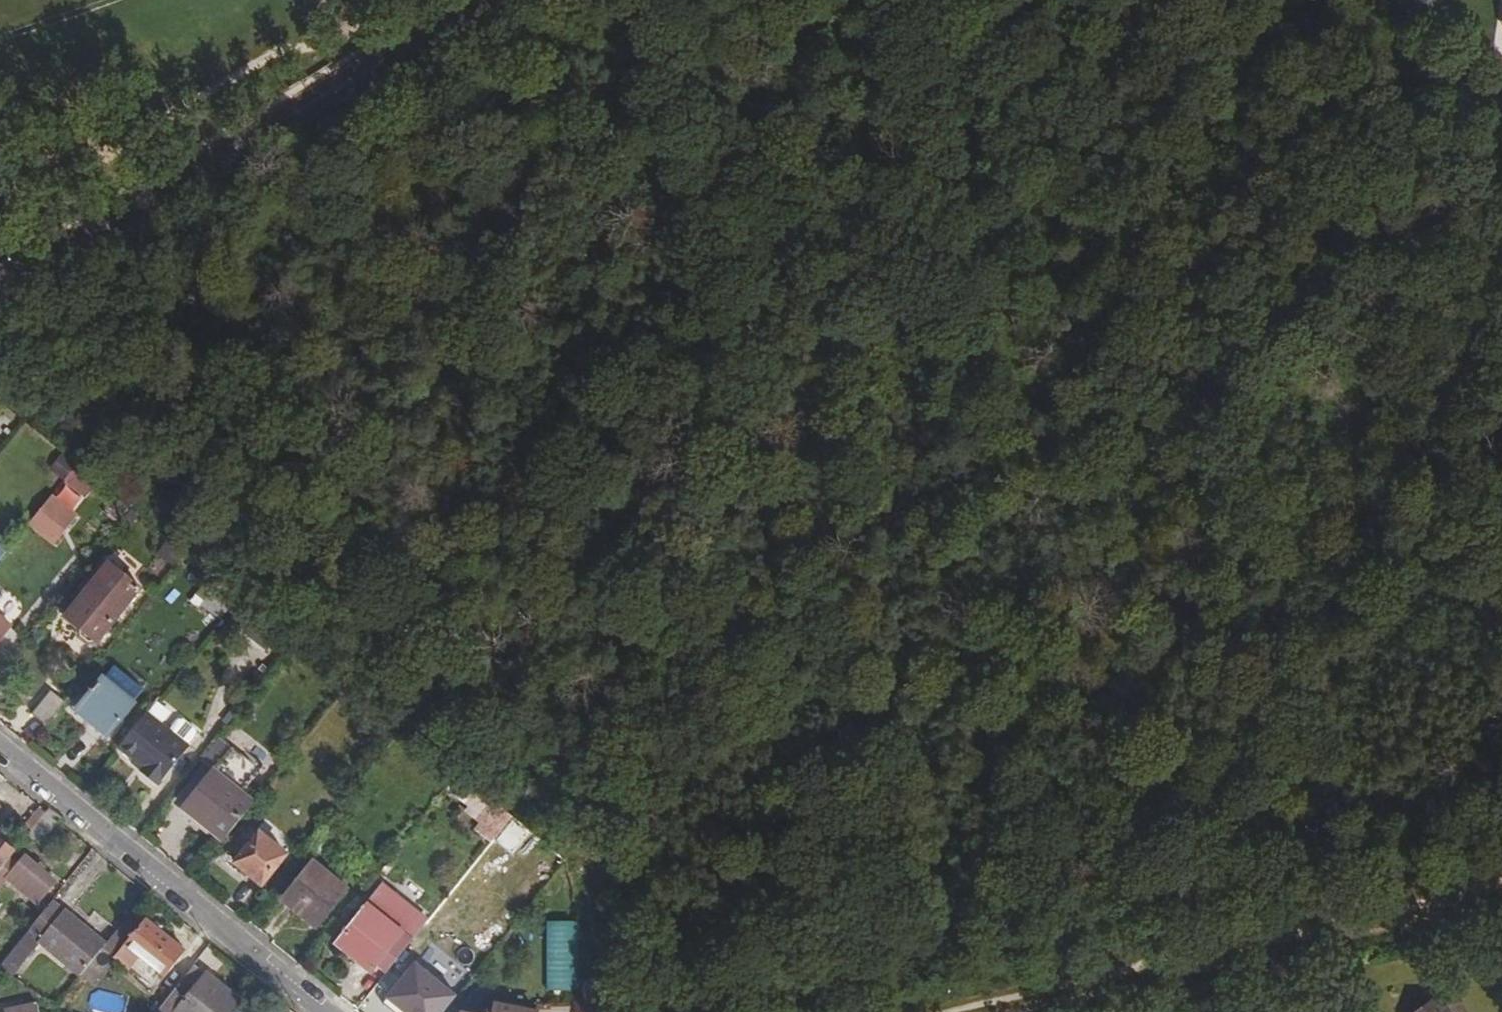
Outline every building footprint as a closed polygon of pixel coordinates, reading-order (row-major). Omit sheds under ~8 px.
[(81,462),(69,476),(91,495),(104,480),(81,462)] [(80,513),(55,493),(32,520),(58,541),(80,513)] [(158,582),(185,548),(165,532),(156,544),(165,552),(148,575),(158,582)] [(98,638),(141,585),(111,561),(68,614),(98,638)] [(223,614),(242,591),(217,572),(195,599),(203,605),(206,601),(223,614)] [(12,623),(0,613),(0,638),(12,623)] [(80,705),(112,731),(137,700),(105,675),(80,705)] [(34,712),(48,723),(66,701),(52,690),(34,712)] [(112,731),(80,705),(75,701),(71,707),(107,736),(112,731)] [(173,728),(149,709),(120,745),(136,758),(145,765),(144,767),(143,769),(161,783),(192,744),(190,743),(199,732),(198,727),(187,717),(181,718),(173,728)] [(216,769),(234,783),(250,762),(233,748),(216,769)] [(135,760),(144,767),(145,765),(136,758),(135,760)] [(234,783),(243,790),(259,770),(250,762),(234,783)] [(186,805),(226,837),(256,800),(243,790),(234,783),(216,769),(186,805)] [(461,769),(451,782),(474,801),(485,788),(461,769)] [(517,814),(485,788),(474,801),(491,815),(483,825),(497,838),(517,814)] [(48,809),(30,832),(44,844),(66,816),(52,804),(48,809)] [(265,880),(289,851),(263,830),(239,859),(265,880)] [(0,835),(0,869),(17,848),(0,835)] [(41,901),(59,879),(28,854),(10,876),(41,901)] [(319,924),(351,886),(316,858),(284,896),(319,924)] [(338,939),(354,952),(356,948),(379,967),(387,973),(432,918),(385,882),(338,939)] [(47,908),(21,939),(34,949),(42,939),(85,973),(108,944),(83,924),(65,911),(59,917),(47,908)] [(129,941),(169,974),(188,950),(149,917),(129,941)] [(574,991),(576,921),(544,920),(542,990),(574,991)] [(373,974),(379,967),(356,948),(354,952),(350,957),(373,974)] [(1,965),(0,966),(0,1011),(1,1011),(24,980),(1,965)] [(225,986),(221,991),(203,977),(206,973),(196,965),(166,1004),(177,1011),(234,1011),(243,1000),(225,986)] [(221,991),(225,986),(207,972),(206,973),(203,977),(221,991)] [(64,999),(76,1005),(87,984),(76,978),(64,999)] [(1434,992),(1409,1011),(1449,1011),(1434,992)] [(41,1003),(9,1010),(9,1011),(43,1011),(41,1003)]
